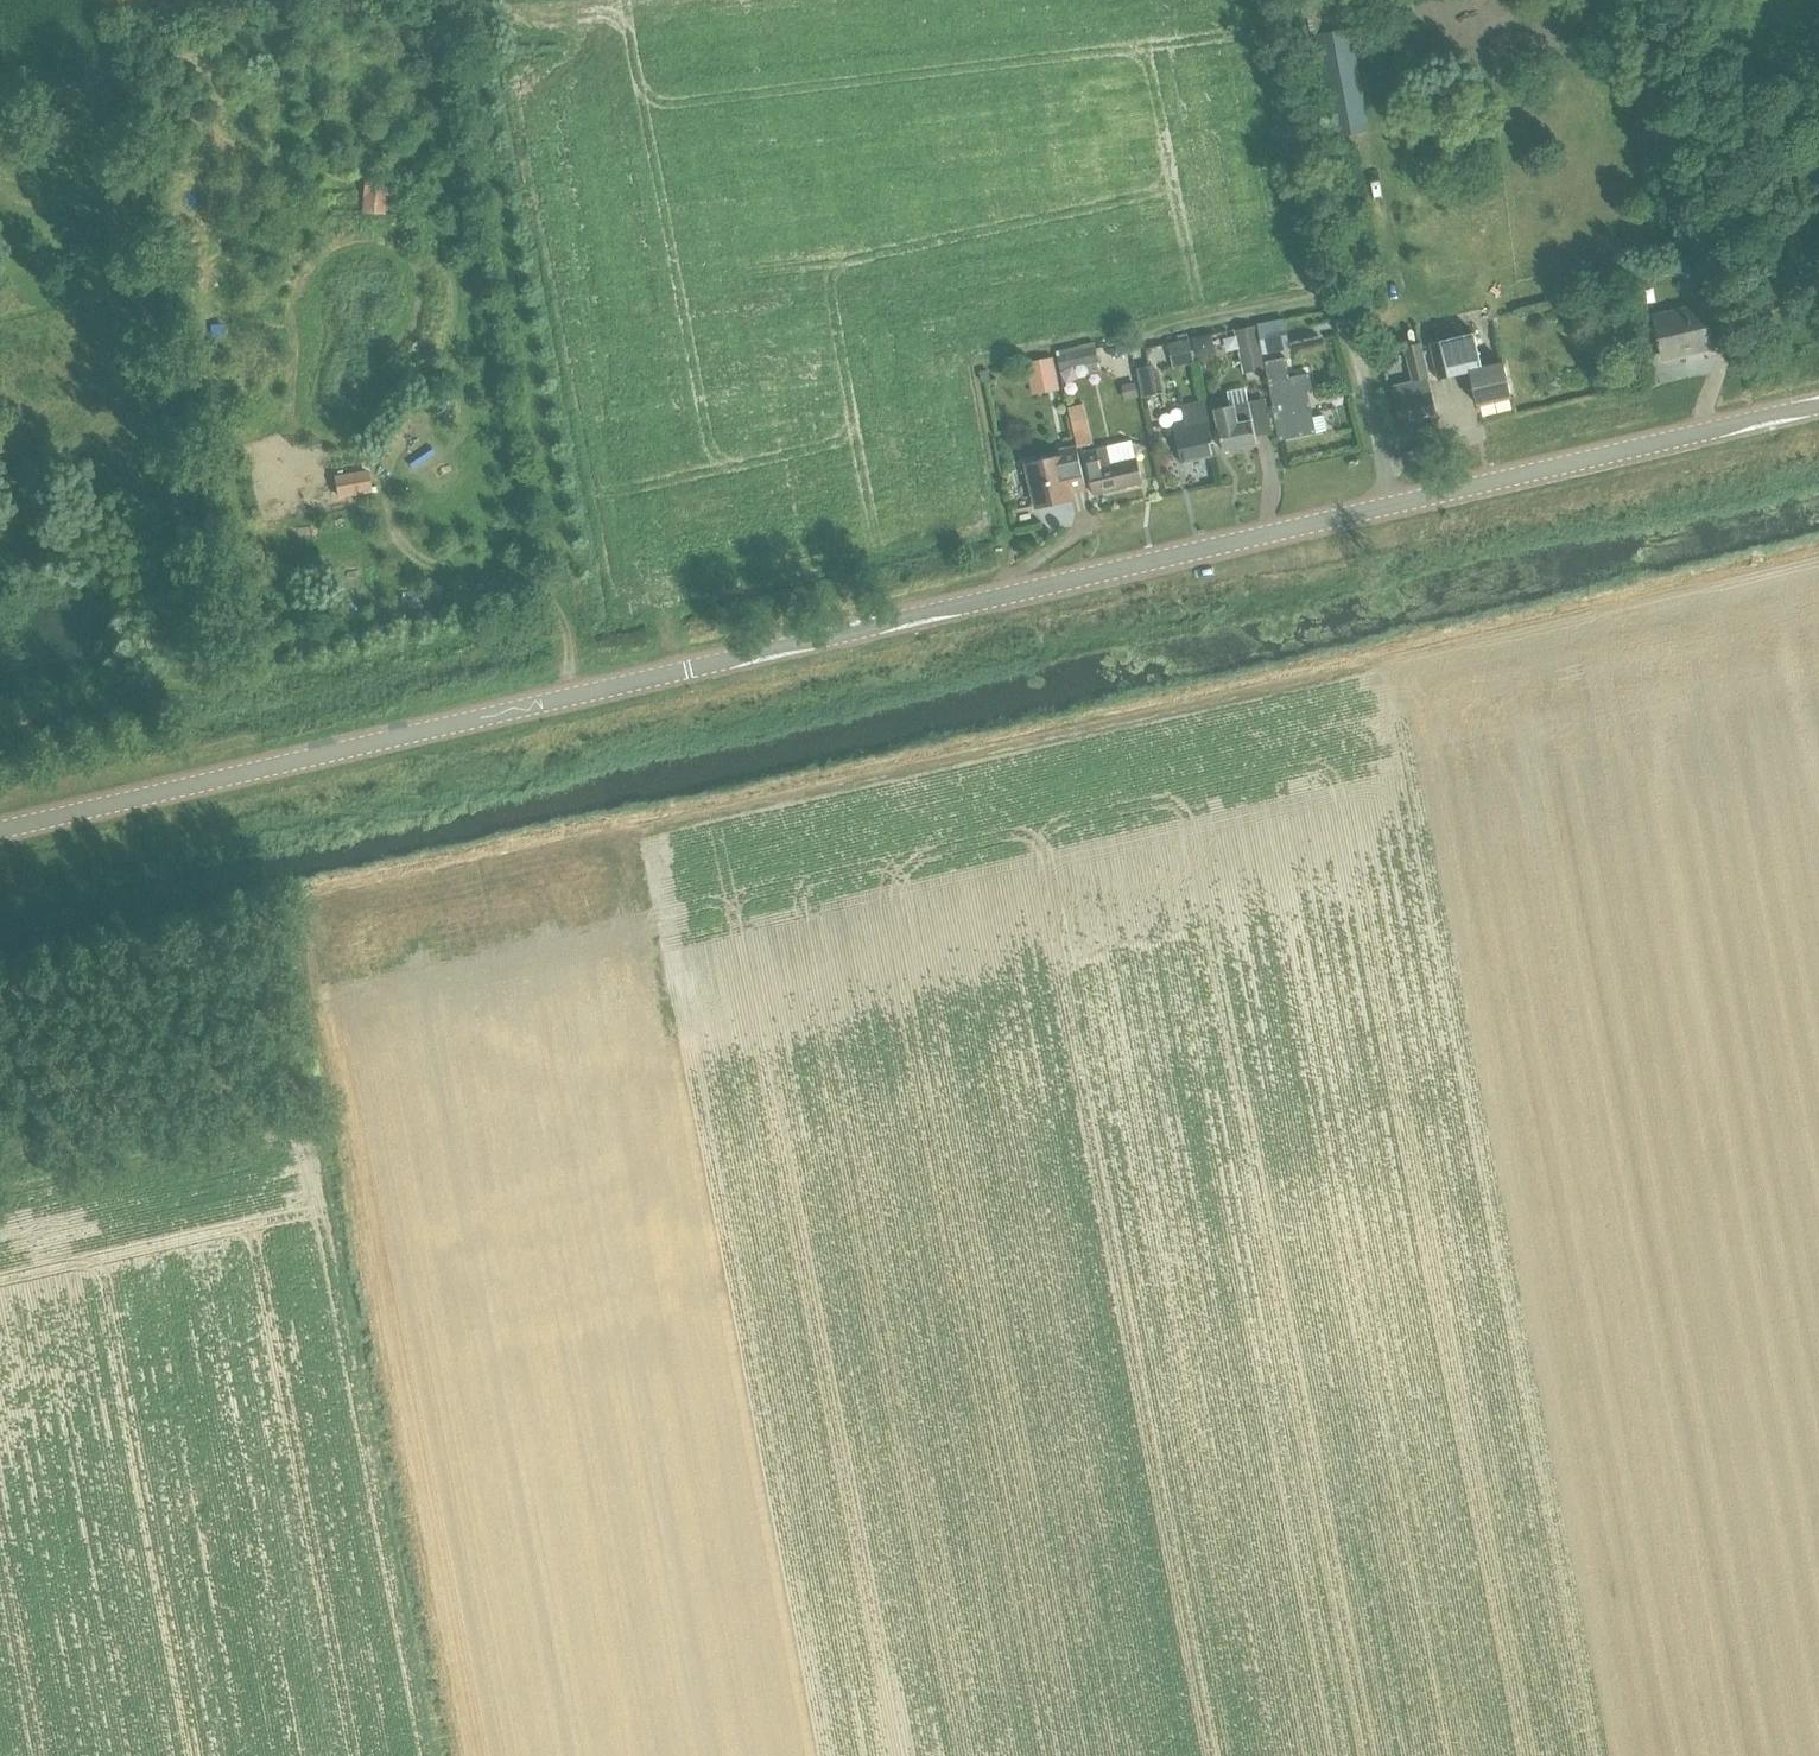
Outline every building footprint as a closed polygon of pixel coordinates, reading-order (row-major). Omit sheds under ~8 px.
[(1346,27),(1316,33),(1335,134),(1366,128),(1346,27)] [(405,179),(365,177),(363,213),(384,214),(385,198),(404,198),(405,179)] [(1709,320),(1726,316),(1717,279),(1699,284),(1704,304),(1655,316),(1665,358),(1696,350),(1696,354),(1716,349),(1709,320)] [(1266,357),(1289,352),(1284,324),(1261,329),(1266,357)] [(1237,331),(1245,374),(1266,370),(1258,327),(1237,331)] [(1457,338),(1431,344),(1440,380),(1466,373),(1471,372),(1479,405),(1513,397),(1504,363),(1483,368),(1475,333),(1457,338)] [(1213,334),(1194,337),(1197,357),(1216,353),(1213,334)] [(1189,340),(1170,344),(1175,369),(1195,365),(1189,340)] [(1397,400),(1402,424),(1438,415),(1421,343),(1406,346),(1415,381),(1394,386),(1398,400),(1397,400)] [(1095,346),(1058,354),(1062,372),(1099,364),(1095,346)] [(1052,358),(1029,362),(1034,386),(1057,381),(1052,358)] [(1325,416),(1313,418),(1308,391),(1313,390),(1310,374),(1289,379),(1286,361),(1267,365),(1274,405),(1273,406),(1280,439),(1328,430),(1325,416)] [(1387,380),(1403,375),(1399,362),(1383,367),(1387,380)] [(1150,367),(1136,370),(1142,400),(1156,397),(1150,367)] [(1136,382),(1122,385),(1126,399),(1139,396),(1136,382)] [(1225,451),(1259,444),(1246,387),(1228,391),(1232,406),(1216,409),(1225,451)] [(1217,453),(1212,429),(1206,402),(1184,407),(1188,422),(1176,425),(1184,460),(1217,453)] [(1093,443),(1085,406),(1071,409),(1079,446),(1093,443)] [(1084,451),(1094,494),(1143,482),(1137,458),(1132,440),(1084,451)] [(1070,485),(1086,481),(1078,447),(1061,450),(1063,457),(1029,465),(1038,507),(1073,499),(1070,485)] [(365,463),(329,469),(333,492),(369,486),(365,463)]
